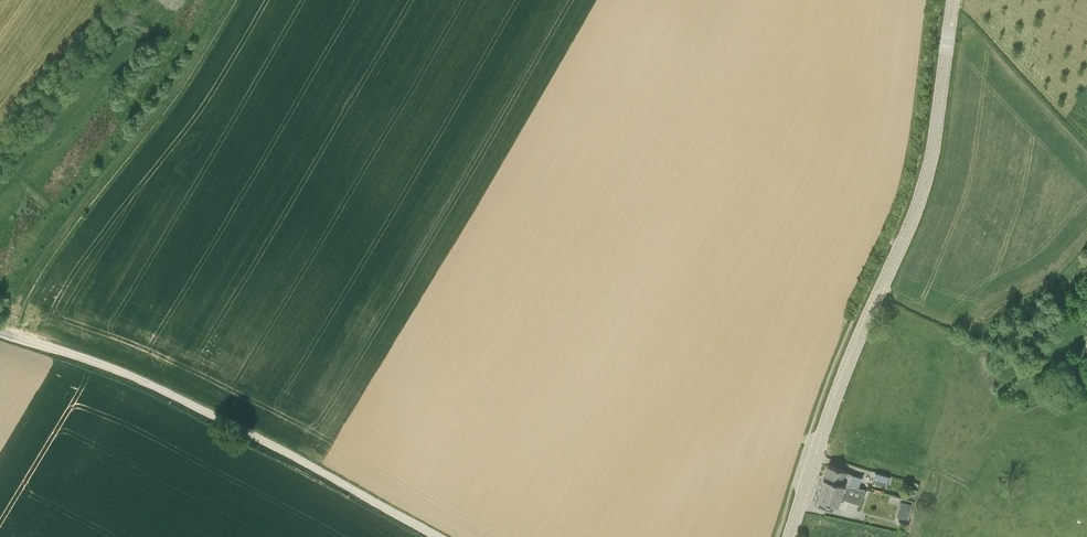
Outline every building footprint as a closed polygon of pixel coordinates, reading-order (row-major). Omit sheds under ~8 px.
[(843,483),(850,485),(852,486),(854,481),(852,480),(853,475),(851,475),(851,473),(846,471),(846,470),(839,468),(828,464),(828,465),(824,477),(823,477),(843,483)] [(872,481),(888,485),(890,476),(875,471),(872,481)] [(815,505),(835,511),(837,504),(839,498),(845,500),(850,485),(843,483),(823,477),(823,478),(824,478),(818,497),(817,497),(817,498),(815,505)] [(901,501),(899,507),(909,509),(911,504),(901,501)]
